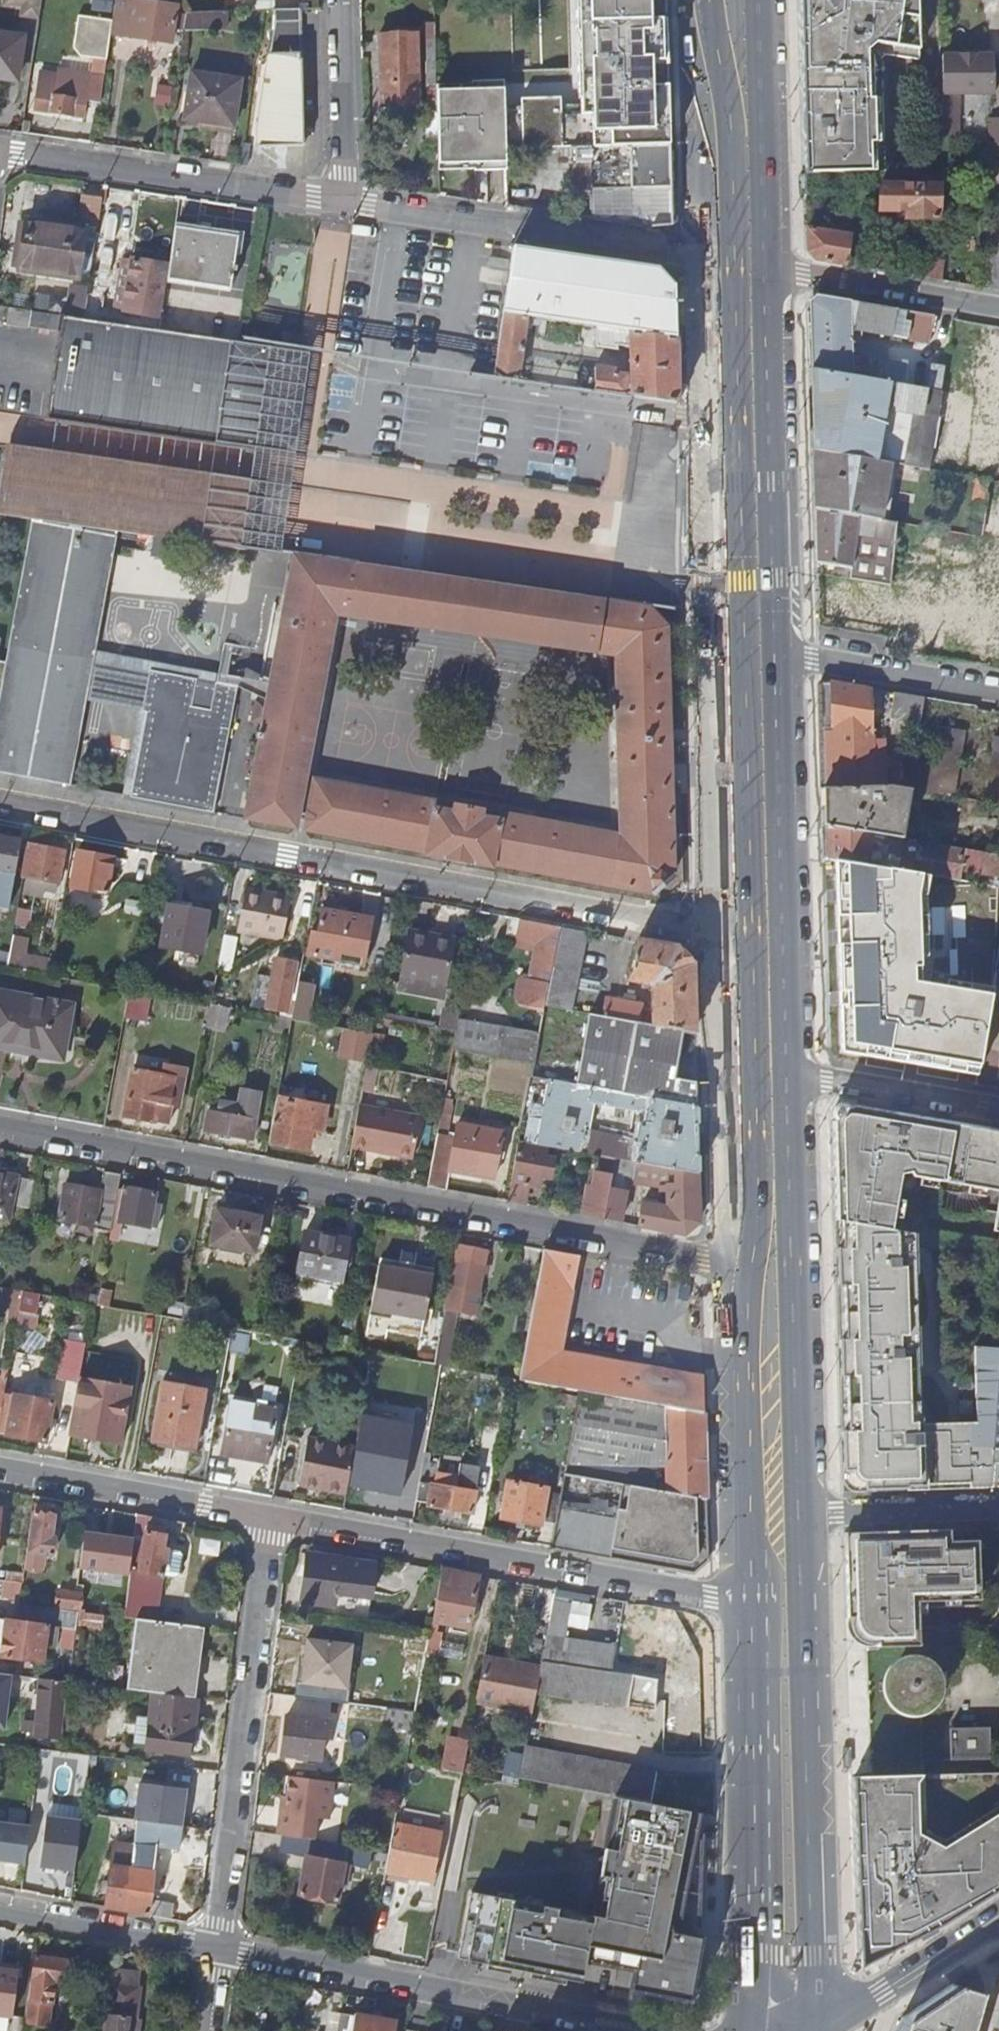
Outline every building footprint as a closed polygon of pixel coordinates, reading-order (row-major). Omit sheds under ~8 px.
[(31,6),(30,15),(46,16),(49,0),(32,0),(31,6)] [(120,31),(179,39),(183,18),(174,16),(176,3),(162,0),(125,0),(120,31)] [(581,104),(559,104),(559,98),(519,99),(519,108),(503,108),(502,82),(469,83),(469,85),(435,86),(437,171),(473,170),(473,172),(506,172),(505,151),(572,149),(668,147),(666,23),(658,23),(658,0),(579,0),(581,104)] [(803,55),(805,106),(806,145),(807,171),(880,170),(878,59),(882,55),(916,60),(915,0),(802,0),(803,55)] [(190,4),(176,3),(174,16),(183,18),(187,18),(190,4)] [(195,9),(193,26),(226,25),(227,9),(195,9)] [(301,10),(275,10),(258,130),(259,149),(305,148),(301,10)] [(31,38),(0,33),(0,77),(23,80),(31,38)] [(417,37),(378,38),(380,108),(419,107),(417,37)] [(942,48),(942,59),(991,57),(991,46),(942,48)] [(939,92),(940,134),(956,136),(955,92),(993,91),(991,57),(942,59),(944,92),(939,92)] [(95,119),(98,97),(109,98),(115,63),(102,61),(100,76),(68,70),(67,75),(50,73),(43,111),(95,119)] [(242,126),(250,78),(200,70),(192,118),(242,126)] [(669,190),(668,147),(572,149),(574,192),(588,191),(589,220),(651,229),(670,227),(669,190)] [(879,185),(878,212),(903,211),(904,219),(940,217),(939,183),(879,185)] [(83,195),(82,211),(103,212),(103,195),(83,195)] [(86,275),(94,230),(31,220),(27,266),(86,275)] [(820,259),(848,265),(854,234),(809,226),(809,247),(820,259)] [(181,227),(174,283),(238,292),(241,274),(244,274),(246,267),(241,266),(246,238),(181,227)] [(854,234),(848,265),(866,268),(867,236),(854,234)] [(581,258),(511,247),(507,278),(501,314),(525,318),(597,328),(675,341),(674,286),(657,268),(581,258)] [(905,273),(944,279),(945,259),(924,256),(923,261),(906,262),(905,273)] [(167,313),(174,267),(129,262),(123,307),(167,313)] [(75,315),(91,318),(93,306),(96,288),(79,286),(75,315)] [(811,306),(813,368),(886,380),(889,364),(854,357),(853,329),(893,336),(926,342),(930,314),(821,295),(811,306)] [(93,306),(91,318),(131,323),(133,313),(93,306)] [(28,329),(30,311),(8,308),(6,326),(28,329)] [(37,310),(35,326),(66,330),(68,314),(37,310)] [(131,323),(167,328),(169,317),(133,313),(131,323)] [(167,328),(131,323),(91,318),(75,315),(68,314),(66,330),(65,334),(53,421),(61,422),(261,451),(290,454),(295,423),(299,391),(305,348),(300,347),(239,339),(167,328)] [(501,314),(491,375),(516,379),(525,318),(501,314)] [(676,376),(675,341),(597,328),(596,348),(612,350),(612,347),(631,350),(631,373),(593,367),(594,391),(676,403),(676,382),(676,376)] [(925,351),(926,342),(893,336),(892,345),(925,351)] [(941,389),(945,366),(929,363),(925,386),(941,389)] [(813,368),(815,449),(895,463),(927,468),(941,389),(925,386),(886,380),(813,368)] [(261,451),(61,422),(57,454),(257,482),(261,451)] [(57,454),(8,447),(0,507),(0,515),(36,520),(96,528),(142,535),(251,551),(256,513),(260,482),(257,482),(57,454)] [(815,449),(817,507),(887,520),(895,463),(815,449)] [(817,507),(819,557),(849,562),(848,573),(891,581),(897,521),(887,520),(817,507)] [(68,788),(85,702),(94,651),(115,538),(30,523),(11,624),(3,662),(0,661),(0,775),(68,788)] [(181,557),(159,556),(158,577),(180,578),(181,557)] [(249,816),(434,850),(433,852),(495,864),(496,862),(659,892),(679,872),(676,775),(672,625),(655,608),(411,573),(310,559),(297,557),(270,702),(261,701),(257,721),(267,723),(249,816)] [(225,561),(203,558),(201,579),(223,582),(225,561)] [(251,565),(229,562),(226,583),(248,586),(251,565)] [(94,651),(85,702),(137,712),(128,756),(121,796),(127,798),(145,713),(140,712),(148,671),(212,683),(213,675),(94,651)] [(209,814),(234,688),(212,683),(148,671),(140,712),(145,713),(127,798),(209,814)] [(824,727),(873,726),(872,684),(822,675),(824,727)] [(923,693),(894,688),(891,707),(906,710),(920,712),(923,693)] [(907,787),(955,796),(967,726),(939,721),(933,754),(913,751),(907,787)] [(826,787),(875,786),(875,778),(873,726),(824,727),(826,787)] [(996,731),(983,801),(998,803),(998,732),(996,731)] [(907,750),(900,786),(906,787),(907,787),(913,751),(907,750)] [(826,787),(827,820),(872,828),(898,833),(906,787),(900,786),(899,786),(885,786),(875,786),(826,787)] [(867,859),(869,847),(872,828),(827,820),(828,851),(840,854),(867,859)] [(872,828),(869,847),(875,848),(878,836),(908,842),(909,835),(898,833),(872,828)] [(867,859),(880,861),(912,867),(918,836),(909,835),(908,842),(878,836),(875,848),(869,847),(867,859)] [(925,870),(962,876),(967,845),(918,836),(912,867),(925,870)] [(13,874),(19,844),(0,841),(0,872),(13,874)] [(30,846),(24,877),(57,883),(62,852),(30,846)] [(988,849),(984,865),(998,868),(998,851),(988,849)] [(105,892),(112,857),(77,850),(70,885),(105,892)] [(867,859),(840,854),(843,1046),(980,1071),(995,983),(954,976),(955,971),(961,971),(960,934),(967,933),(967,902),(921,904),(921,890),(925,870),(912,867),(880,861),(867,859)] [(701,859),(702,879),(710,879),(709,859),(701,859)] [(283,940),(291,898),(244,889),(236,930),(283,940)] [(363,952),(370,914),(320,904),(316,924),(313,923),(308,953),(336,958),(338,947),(363,952)] [(200,953),(208,914),(169,906),(161,946),(200,953)] [(560,928),(520,921),(517,940),(537,944),(531,978),(528,978),(521,983),(519,997),(520,1002),(525,1008),(546,1012),(546,1008),(548,994),(560,928)] [(587,933),(560,928),(548,994),(546,1008),(573,1012),(587,933)] [(431,942),(432,935),(411,932),(402,977),(446,986),(454,946),(431,942)] [(226,934),(220,968),(236,971),(242,936),(226,934)] [(455,940),(432,935),(431,942),(454,946),(455,940)] [(681,951),(640,943),(633,983),(655,989),(654,1018),(642,1016),(641,1007),(601,999),(598,1017),(683,1033),(694,1035),(694,969),(681,951)] [(289,1010),(299,959),(279,955),(269,1006),(289,1010)] [(302,979),(294,1016),(311,1018),(318,982),(302,979)] [(178,992),(180,982),(169,981),(168,991),(178,992)] [(153,989),(132,986),(127,1011),(148,1015),(153,989)] [(16,1051),(18,1043),(68,1052),(77,1007),(80,1008),(81,1004),(0,989),(0,1046),(13,1049),(13,1051),(16,1051)] [(460,1029),(462,1018),(463,1009),(449,1006),(445,1026),(460,1029)] [(279,1013),(259,1009),(258,1017),(278,1020),(279,1013)] [(294,1016),(279,1013),(278,1020),(293,1023),(294,1016)] [(294,1016),(293,1023),(289,1046),(301,1048),(303,1036),(336,1042),(338,1033),(344,1033),(345,1025),(311,1018),(294,1016)] [(583,1051),(676,1070),(683,1033),(598,1017),(590,1016),(583,1051)] [(457,1046),(501,1054),(506,1026),(462,1018),(460,1029),(457,1046)] [(374,1031),(349,1026),(346,1041),(371,1046),(374,1031)] [(537,1062),(542,1038),(543,1033),(506,1026),(501,1054),(537,1062)] [(67,1061),(68,1052),(18,1043),(16,1051),(67,1061)] [(289,1046),(282,1084),(297,1087),(303,1049),(301,1048),(289,1046)] [(695,1109),(695,1086),(674,1081),(676,1070),(583,1051),(576,1085),(695,1109)] [(368,1061),(365,1080),(374,1082),(377,1063),(368,1061)] [(172,1103),(179,1065),(166,1062),(164,1073),(135,1067),(126,1113),(171,1122),(175,1104),(172,1103)] [(189,1067),(179,1065),(172,1103),(175,1104),(182,1105),(189,1067)] [(536,1145),(549,1148),(602,1158),(603,1158),(619,1161),(654,1168),(697,1176),(696,1143),(695,1109),(576,1085),(549,1080),(544,1106),(527,1103),(525,1116),(541,1119),(536,1145)] [(253,1136),(262,1091),(242,1087),(239,1101),(219,1097),(218,1103),(212,1102),(207,1128),(253,1136)] [(431,1184),(450,1187),(454,1167),(495,1175),(504,1129),(460,1120),(457,1135),(451,1133),(456,1098),(453,1097),(454,1090),(449,1089),(431,1184)] [(279,1096),(271,1140),(310,1147),(316,1127),(322,1128),(327,1105),(279,1096)] [(361,1101),(353,1144),(415,1155),(422,1112),(361,1101)] [(895,1231),(904,1180),(911,1178),(943,1182),(998,1191),(998,1130),(991,1128),(990,1135),(952,1129),(953,1122),(940,1120),(939,1126),(907,1121),(908,1115),(888,1112),(853,1105),(839,1123),(839,1135),(842,1222),(895,1231)] [(509,1202),(526,1206),(529,1185),(540,1187),(542,1176),(553,1178),(556,1160),(547,1158),(549,1148),(536,1145),(519,1142),(519,1147),(509,1202)] [(613,1195),(619,1161),(603,1158),(602,1158),(597,1191),(591,1190),(586,1217),(609,1221),(613,1196),(613,1195)] [(698,1224),(697,1176),(654,1168),(655,1187),(665,1188),(666,1194),(672,1195),(673,1209),(646,1205),(644,1227),(686,1235),(698,1224)] [(118,1197),(124,1172),(110,1169),(105,1194),(118,1197)] [(37,1178),(0,1172),(0,1216),(10,1218),(13,1202),(32,1206),(37,1178)] [(96,1225),(104,1189),(68,1182),(62,1218),(96,1225)] [(121,1219),(159,1226),(162,1211),(161,1210),(163,1201),(157,1200),(159,1191),(128,1185),(121,1219)] [(609,1221),(625,1224),(629,1198),(613,1195),(613,1196),(609,1221)] [(256,1247),(263,1213),(221,1206),(215,1240),(256,1247)] [(858,1491),(862,1492),(930,1489),(998,1487),(998,1485),(998,1348),(981,1348),(983,1424),(928,1426),(922,1235),(895,1231),(842,1222),(843,1258),(845,1258),(845,1279),(844,1279),(846,1349),(847,1349),(848,1370),(847,1370),(849,1445),(850,1445),(851,1464),(850,1464),(850,1480),(851,1484),(852,1486),(854,1488),(856,1490),(858,1491)] [(356,1263),(361,1232),(340,1228),(339,1235),(309,1229),(301,1270),(346,1278),(349,1262),(356,1263)] [(492,1249),(461,1243),(454,1284),(455,1284),(451,1306),(461,1308),(480,1311),(492,1249)] [(581,1257),(544,1250),(520,1380),(584,1392),(667,1406),(706,1413),(705,1375),(666,1368),(652,1366),(565,1350),(581,1257)] [(394,1311),(429,1317),(437,1273),(417,1270),(416,1275),(402,1272),(403,1267),(383,1263),(374,1313),(394,1316),(394,1311)] [(312,1307),(315,1289),(280,1283),(276,1301),(312,1307)] [(100,1303),(110,1304),(112,1289),(103,1287),(100,1303)] [(40,1291),(24,1288),(21,1308),(41,1312),(43,1304),(38,1302),(40,1291)] [(202,1305),(187,1302),(184,1317),(199,1320),(202,1305)] [(449,1306),(447,1318),(458,1320),(461,1308),(451,1306),(449,1306)] [(450,1365),(458,1320),(447,1318),(439,1363),(450,1365)] [(83,1365),(86,1341),(65,1338),(62,1362),(83,1365)] [(14,1346),(12,1360),(33,1363),(35,1349),(14,1346)] [(133,1383),(83,1374),(71,1431),(122,1441),(133,1383)] [(47,1439),(55,1400),(54,1400),(48,1399),(51,1383),(29,1379),(26,1395),(6,1391),(0,1420),(0,1430),(47,1439)] [(196,1445),(207,1387),(165,1379),(154,1437),(196,1445)] [(667,1406),(584,1392),(572,1455),(661,1463),(668,1463),(667,1406)] [(268,1459),(278,1407),(235,1399),(226,1446),(250,1451),(249,1455),(268,1459)] [(708,1496),(706,1413),(667,1406),(668,1463),(661,1463),(662,1471),(669,1472),(669,1489),(708,1496)] [(350,1488),(355,1458),(330,1453),(330,1458),(323,1457),(326,1438),(308,1435),(301,1481),(349,1490),(350,1488)] [(355,1456),(358,1443),(326,1438),(323,1457),(330,1458),(330,1453),(355,1458),(355,1456)] [(428,1455),(420,1496),(430,1498),(430,1501),(475,1509),(480,1478),(438,1471),(440,1462),(434,1461),(435,1457),(428,1455)] [(710,1555),(708,1496),(669,1489),(570,1470),(564,1494),(560,1520),(555,1545),(621,1556),(693,1569),(710,1555)] [(560,1520),(564,1494),(551,1491),(551,1485),(512,1478),(505,1515),(545,1522),(546,1518),(560,1520)] [(42,1511),(42,1504),(36,1504),(31,1548),(54,1551),(56,1536),(52,1535),(54,1513),(42,1511)] [(178,1575),(182,1572),(185,1554),(181,1550),(164,1548),(167,1526),(155,1524),(156,1513),(139,1511),(136,1536),(132,1571),(164,1574),(178,1575)] [(850,1602),(851,1615),(852,1615),(854,1615),(854,1626),(870,1642),(881,1642),(881,1644),(881,1645),(907,1645),(922,1645),(923,1645),(922,1618),(921,1600),(983,1598),(981,1538),(953,1539),(953,1528),(848,1531),(850,1602)] [(132,1571),(136,1536),(86,1529),(81,1566),(132,1572),(132,1571)] [(374,1613),(381,1559),(345,1555),(345,1553),(313,1549),(306,1606),(321,1609),(323,1601),(339,1603),(339,1609),(374,1613)] [(481,1572),(445,1565),(434,1619),(470,1625),(481,1572)] [(164,1574),(132,1571),(132,1572),(130,1585),(163,1588),(164,1574)] [(130,1585),(127,1614),(137,1616),(159,1619),(163,1588),(130,1585)] [(59,1603),(81,1606),(83,1591),(61,1588),(59,1603)] [(544,1655),(546,1656),(613,1667),(616,1649),(617,1643),(566,1633),(572,1600),(555,1598),(544,1655)] [(79,1616),(79,1608),(22,1601),(19,1618),(10,1617),(5,1653),(46,1659),(47,1650),(53,1651),(55,1638),(49,1638),(51,1623),(58,1624),(59,1615),(79,1616)] [(127,1614),(79,1608),(79,1616),(78,1621),(125,1626),(127,1614)] [(870,1642),(854,1626),(854,1615),(852,1615),(851,1623),(852,1627),(853,1631),(855,1635),(858,1639),(861,1641),(866,1644),(870,1644),(876,1644),(879,1644),(881,1644),(881,1642),(870,1642)] [(159,1619),(137,1616),(129,1686),(153,1689),(191,1694),(198,1623),(159,1619)] [(191,1694),(196,1695),(203,1624),(198,1623),(191,1694)] [(432,1630),(431,1636),(429,1652),(439,1654),(443,1632),(432,1630)] [(455,1634),(443,1632),(439,1654),(450,1656),(455,1634)] [(301,1694),(351,1697),(354,1638),(304,1636),(301,1694)] [(534,1709),(542,1664),(488,1655),(479,1699),(534,1709)] [(661,1699),(665,1677),(644,1673),(613,1667),(546,1656),(540,1686),(659,1709),(661,1699)] [(897,1666),(893,1671),(891,1677),(890,1683),(891,1689),(894,1695),(898,1700),(903,1703),(909,1706),(915,1706),(921,1705),(927,1703),(932,1699),(935,1693),(937,1688),(938,1681),(937,1675),(934,1669),(930,1665),(925,1661),(919,1659),(913,1658),(907,1659),(901,1662),(897,1666)] [(67,1678),(43,1675),(37,1721),(25,1720),(24,1729),(31,1730),(30,1736),(45,1739),(46,1732),(60,1733),(67,1678)] [(665,1677),(661,1699),(670,1700),(674,1679),(665,1677)] [(196,1695),(191,1694),(153,1689),(150,1714),(138,1713),(135,1740),(147,1741),(147,1746),(195,1752),(198,1727),(196,1727),(200,1695),(196,1695)] [(414,1728),(417,1710),(388,1706),(386,1724),(414,1728)] [(326,1757),(331,1718),(291,1713),(286,1751),(326,1757)] [(948,1760),(953,1759),(988,1758),(987,1727),(952,1728),(948,1728),(948,1760)] [(465,1771),(472,1739),(452,1735),(446,1767),(465,1771)] [(682,1804),(681,1780),(659,1775),(659,1768),(528,1743),(522,1774),(618,1792),(682,1804)] [(998,1887),(998,1771),(872,1776),(857,1777),(860,1890),(861,1947),(861,1950),(872,1950),(875,1956),(885,1952),(938,1924),(961,1911),(984,1896),(998,1887)] [(282,1804),(280,1824),(317,1828),(319,1814),(331,1815),(335,1778),(291,1772),(287,1805),(282,1804)] [(183,1824),(188,1787),(143,1780),(137,1817),(183,1824)] [(703,1808),(682,1804),(618,1792),(607,1851),(608,1852),(603,1878),(602,1878),(594,1918),(588,1917),(465,1894),(453,1958),(474,1961),(580,1981),(586,1983),(590,1965),(636,1973),(633,1989),(692,2000),(704,1939),(681,1935),(682,1926),(703,1808)] [(40,1863),(75,1868),(82,1818),(47,1813),(40,1863)] [(25,1860),(31,1823),(0,1819),(0,1857),(25,1860)] [(396,1822),(391,1848),(385,1876),(408,1881),(409,1877),(410,1873),(412,1873),(413,1866),(436,1870),(443,1831),(396,1822)] [(374,1848),(351,1844),(352,1843),(325,1837),(323,1835),(285,1831),(281,1848),(310,1854),(303,1892),(341,1898),(345,1876),(351,1876),(354,1862),(354,1860),(372,1864),(374,1848)] [(135,1837),(135,1840),(135,1845),(157,1848),(158,1840),(135,1837)] [(108,1904),(150,1912),(157,1848),(135,1845),(135,1840),(115,1838),(108,1904)] [(24,1885),(53,1888),(56,1868),(38,1866),(41,1841),(30,1840),(24,1885)] [(434,1877),(436,1870),(413,1866),(412,1873),(434,1877)] [(16,1955),(2,1953),(3,1945),(0,1945),(0,1977),(13,1979),(16,1955)] [(29,1974),(24,2017),(43,2020),(46,2000),(52,2001),(54,1985),(55,1978),(69,1980),(71,1958),(37,1953),(34,1975),(29,1974)] [(102,2030),(137,2030),(139,2017),(136,2017),(141,1981),(139,1981),(128,1981),(128,1972),(139,1973),(139,1967),(110,1964),(102,2030)] [(962,1965),(945,1976),(949,1982),(965,1970),(962,1965)] [(139,1981),(139,1973),(128,1972),(128,1981),(139,1981)] [(68,1987),(69,1980),(55,1978),(54,1985),(68,1987)] [(983,1998),(949,1989),(906,2018),(896,2026),(894,2030),(973,2030),(983,1998)] [(342,2030),(395,2030),(398,2019),(357,2011),(356,2014),(345,2012),(342,2030)]
